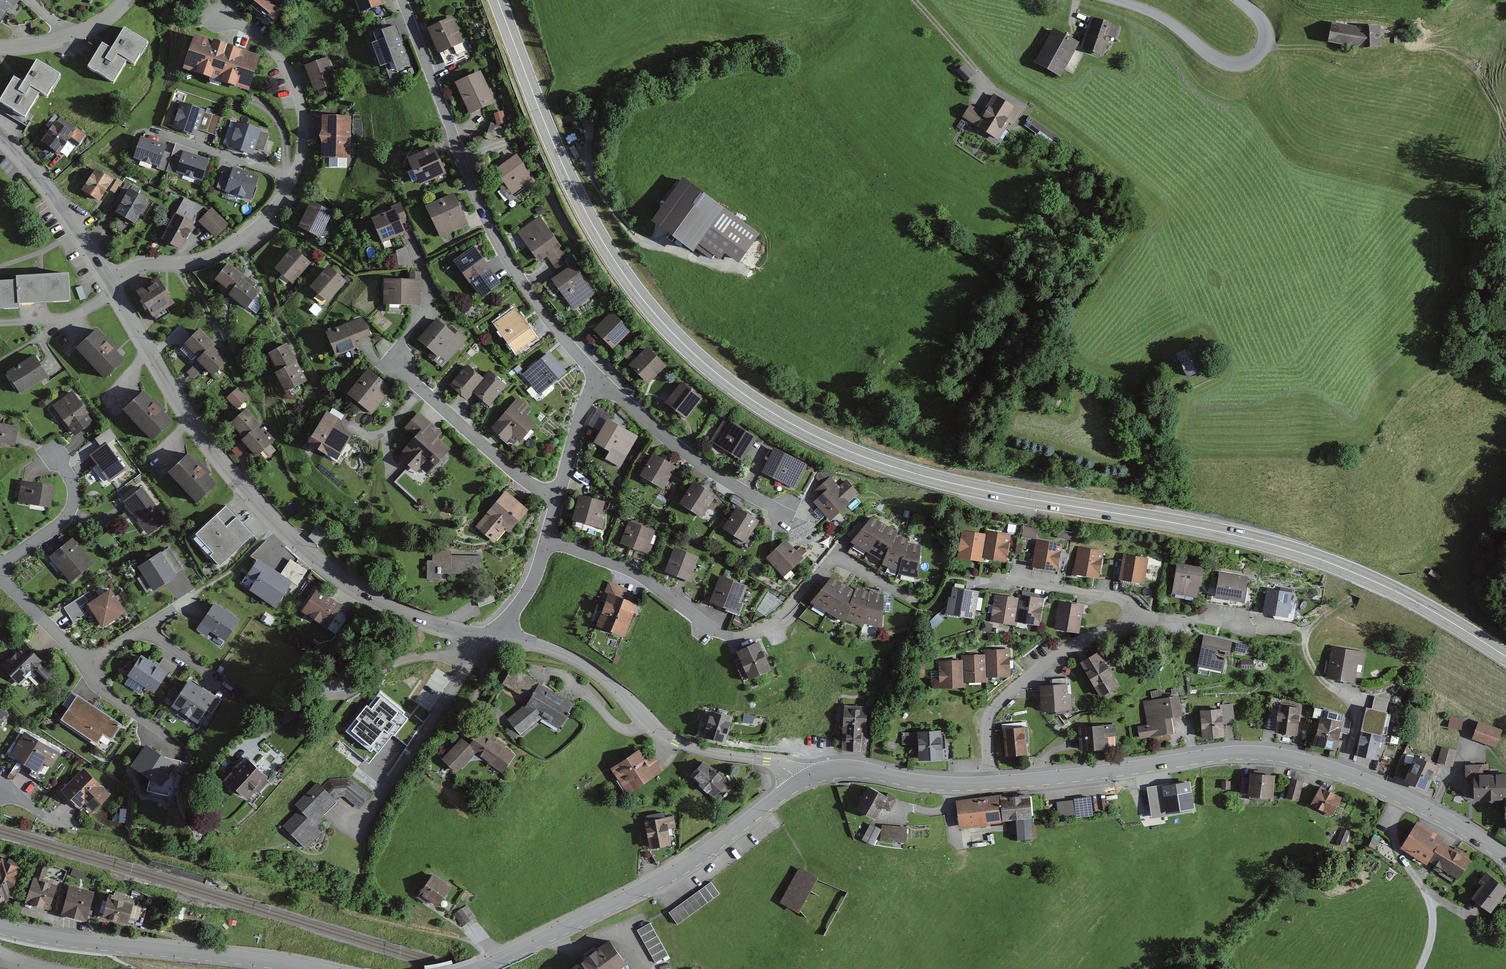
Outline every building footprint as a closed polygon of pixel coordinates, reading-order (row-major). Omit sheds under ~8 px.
[(1,22),(8,10),(13,13),(21,2),(18,0),(0,0),(0,21),(1,22)] [(247,1),(273,23),(285,9),(275,0),(248,0),(247,1)] [(355,16),(384,6),(381,0),(349,0),(355,16)] [(1122,25),(1091,17),(1082,48),(1105,55),(1109,39),(1117,42),(1122,25)] [(452,18),(427,29),(444,70),(470,59),(452,18)] [(394,25),(371,34),(386,74),(409,65),(394,25)] [(1361,30),(1333,25),(1329,44),(1363,49),(1382,48),(1382,25),(1361,30)] [(1079,43),(1051,30),(1034,64),(1062,77),(1079,43)] [(101,44),(87,69),(114,85),(128,63),(134,67),(148,45),(125,31),(113,51),(101,44)] [(260,57),(193,37),(182,71),(249,91),(260,57)] [(326,60),(305,68),(317,99),(329,94),(326,87),(336,83),(326,60)] [(0,97),(0,106),(25,120),(40,93),(48,97),(60,75),(35,61),(23,83),(12,77),(0,97)] [(965,63),(959,69),(969,79),(975,72),(965,63)] [(481,72),(456,83),(470,115),(495,104),(481,72)] [(985,113),(968,104),(961,117),(1000,140),(1008,126),(1013,129),(1023,112),(994,96),(985,113)] [(203,113),(180,106),(173,129),(196,136),(203,113)] [(218,130),(222,114),(212,112),(208,128),(218,130)] [(503,112),(493,115),(497,128),(506,125),(503,112)] [(1030,117),(1024,126),(1057,150),(1064,141),(1030,117)] [(351,118),(322,118),(321,159),(350,159),(351,118)] [(262,130),(237,122),(229,149),(253,157),(262,130)] [(56,123),(41,144),(59,156),(68,142),(77,148),(85,135),(75,128),(72,133),(56,123)] [(167,148),(140,140),(134,163),(160,171),(167,148)] [(434,145),(407,156),(419,185),(446,174),(434,145)] [(209,162),(182,154),(176,175),(203,183),(209,162)] [(516,156),(494,171),(512,198),(535,183),(516,156)] [(258,176),(232,169),(226,194),(251,201),(258,176)] [(113,180),(94,170),(81,195),(100,205),(113,180)] [(148,202),(128,191),(115,214),(136,225),(148,202)] [(454,194),(426,205),(439,238),(467,227),(454,194)] [(690,201),(668,232),(694,250),(716,219),(690,201)] [(334,214),(312,203),(298,229),(320,240),(334,214)] [(401,206),(370,219),(381,244),(407,234),(402,223),(407,221),(401,206)] [(212,211),(199,224),(215,240),(228,227),(212,211)] [(193,225),(175,216),(162,242),(180,251),(193,225)] [(540,216),(516,232),(538,264),(548,258),(556,271),(570,261),(540,216)] [(729,226),(715,244),(739,262),(753,245),(729,226)] [(474,247),(454,261),(479,298),(500,284),(474,247)] [(293,248),(275,269),(293,284),(310,263),(293,248)] [(245,275),(228,261),(214,277),(231,291),(243,277),(245,275)] [(575,265),(554,280),(575,309),(596,295),(575,265)] [(328,267),(311,288),(328,302),(345,282),(328,267)] [(0,281),(0,307),(19,307),(19,301),(70,298),(68,271),(18,273),(18,280),(0,281)] [(410,279),(383,278),(383,305),(420,306),(421,273),(410,272),(410,279)] [(260,292),(243,277),(231,291),(229,293),(246,308),(260,292)] [(159,280),(136,293),(152,319),(175,306),(159,280)] [(516,309),(494,326),(516,354),(538,338),(516,309)] [(613,313),(594,331),(612,351),(632,333),(613,313)] [(362,315),(323,331),(334,360),(357,351),(353,343),(370,336),(362,315)] [(437,321),(420,341),(447,363),(468,339),(453,326),(448,331),(437,321)] [(200,330),(184,345),(215,376),(230,361),(200,330)] [(97,331),(77,348),(104,379),(123,362),(97,331)] [(288,345),(268,355),(288,393),(308,383),(288,345)] [(1194,347),(1178,355),(1191,379),(1207,370),(1194,347)] [(647,349),(629,367),(648,385),(666,367),(647,349)] [(550,354),(523,376),(540,396),(567,373),(550,354)] [(35,355),(7,370),(20,394),(48,378),(35,355)] [(467,365),(448,388),(465,402),(473,393),(489,407),(507,384),(490,371),(484,379),(467,365)] [(368,368),(348,393),(373,413),(393,388),(368,368)] [(684,381),(667,401),(687,418),(704,398),(684,381)] [(238,387),(226,397),(236,409),(248,400),(238,387)] [(144,392),(125,411),(153,440),(172,422),(144,392)] [(72,393),(52,408),(73,436),(93,421),(72,393)] [(1052,397),(1050,404),(1061,407),(1063,400),(1052,397)] [(519,399),(493,430),(516,448),(536,424),(527,416),(532,410),(519,399)] [(246,408),(231,424),(245,438),(241,442),(258,459),(274,443),(260,429),(264,425),(246,408)] [(341,418),(327,411),(309,443),(338,459),(351,436),(343,432),(341,418)] [(418,411),(404,427),(414,436),(399,454),(426,476),(449,450),(437,439),(443,432),(418,411)] [(608,418),(594,442),(623,460),(637,436),(608,418)] [(725,418),(711,441),(743,460),(757,437),(725,418)] [(0,423),(0,443),(18,445),(20,426),(0,423)] [(106,443),(89,456),(107,482),(125,469),(106,443)] [(811,464),(775,447),(762,472),(799,490),(811,464)] [(654,452),(640,475),(663,488),(677,466),(654,452)] [(186,455),(166,474),(195,503),(215,484),(186,455)] [(823,497),(815,504),(832,522),(854,502),(851,499),(859,491),(846,477),(839,484),(831,476),(816,490),(823,497)] [(694,479),(680,500),(703,515),(717,495),(694,479)] [(54,489),(21,483),(18,505),(51,510),(54,489)] [(144,489),(124,502),(146,533),(166,520),(144,489)] [(506,490),(475,527),(495,544),(508,529),(511,532),(530,510),(506,490)] [(605,501),(579,495),(571,524),(603,532),(606,517),(602,515),(605,501)] [(255,532),(226,502),(194,533),(211,551),(207,554),(219,567),(255,532)] [(758,521),(735,507),(723,528),(746,541),(758,521)] [(897,529),(871,518),(851,545),(883,562),(882,569),(898,577),(920,578),(922,547),(907,544),(908,538),(895,534),(897,529)] [(654,532),(627,522),(619,544),(651,555),(654,547),(649,545),(654,532)] [(1026,522),(1024,532),(1037,535),(1039,524),(1026,522)] [(987,535),(963,531),(959,558),(984,562),(984,559),(1007,562),(1011,534),(987,531),(987,535)] [(72,536),(49,556),(69,580),(93,560),(72,536)] [(787,539),(766,558),(784,578),(805,558),(787,539)] [(1064,545),(1038,541),(1034,568),(1060,572),(1064,545)] [(700,557),(673,548),(664,573),(691,582),(700,557)] [(1105,552),(1079,548),(1075,576),(1101,579),(1105,552)] [(452,549),(434,549),(434,557),(428,557),(428,579),(448,579),(448,571),(480,572),(480,554),(452,554),(452,549)] [(1150,559),(1124,555),(1120,580),(1146,583),(1150,559)] [(139,580),(134,584),(145,599),(169,583),(168,582),(177,576),(165,556),(157,562),(155,560),(135,573),(139,580)] [(274,603),(290,581),(259,558),(250,570),(259,576),(251,587),(274,603)] [(1205,568),(1178,564),(1174,594),(1200,598),(1205,568)] [(253,584),(257,576),(251,572),(246,580),(253,584)] [(1248,578),(1220,574),(1217,598),(1245,602),(1248,578)] [(750,586),(720,577),(712,605),(742,614),(750,586)] [(855,591),(832,577),(811,602),(846,622),(849,617),(863,625),(883,626),(885,593),(856,587),(855,591)] [(639,596),(608,584),(602,600),(606,602),(597,627),(624,637),(639,596)] [(110,586),(87,599),(101,623),(124,609),(110,586)] [(343,602),(317,586),(301,610),(327,627),(343,602)] [(982,592),(953,588),(950,614),(979,618),(982,592)] [(1292,594),(1267,591),(1264,614),(1289,617),(1292,594)] [(479,606),(495,602),(493,593),(477,597),(479,606)] [(1018,598),(996,595),(993,622),(1017,625),(1017,622),(1040,625),(1044,598),(1018,595),(1018,598)] [(217,601),(199,626),(206,632),(210,626),(227,639),(242,619),(217,601)] [(1085,605),(1060,602),(1057,630),(1082,633),(1085,605)] [(1231,643),(1204,638),(1199,668),(1226,673),(1231,643)] [(54,671),(23,642),(0,665),(18,682),(27,672),(41,685),(54,671)] [(760,642),(736,651),(748,681),(772,672),(760,642)] [(963,660),(938,662),(940,690),(968,688),(968,682),(990,681),(989,677),(1012,676),(1010,648),(984,649),(984,654),(963,656),(963,660)] [(1106,648),(1080,663),(1100,699),(1122,687),(1105,659),(1111,656),(1106,648)] [(1366,653),(1332,648),(1327,679),(1362,684),(1366,653)] [(141,655),(128,676),(154,692),(165,675),(171,678),(178,666),(164,657),(159,666),(141,655)] [(925,661),(917,661),(917,677),(925,677),(925,661)] [(537,681),(512,668),(502,687),(528,700),(537,681)] [(187,684),(173,707),(197,722),(206,710),(211,713),(219,700),(200,688),(198,692),(187,684)] [(573,702),(538,684),(528,706),(508,720),(523,737),(540,723),(560,734),(573,702)] [(1070,684),(1040,687),(1042,711),(1072,709),(1070,684)] [(419,722),(380,692),(369,707),(360,700),(334,733),(368,760),(392,730),(405,740),(419,722)] [(121,725),(77,696),(62,719),(96,742),(103,732),(112,738),(121,725)] [(1147,726),(1138,727),(1140,739),(1175,734),(1173,717),(1182,716),(1179,696),(1143,701),(1147,726)] [(868,707),(842,706),(840,751),(866,752),(868,707)] [(1299,709),(1278,706),(1277,716),(1268,715),(1267,729),(1296,733),(1299,709)] [(1342,717),(1344,711),(1326,706),(1324,712),(1342,717)] [(8,714),(0,708),(0,727),(8,714)] [(1388,713),(1367,709),(1357,756),(1378,761),(1388,713)] [(1223,710),(1200,711),(1201,739),(1224,738),(1223,710)] [(711,712),(704,738),(726,744),(734,719),(711,712)] [(1448,727),(1460,730),(1462,718),(1450,716),(1448,727)] [(1345,723),(1322,717),(1314,745),(1338,751),(1345,723)] [(1117,723),(1079,727),(1081,750),(1108,747),(1107,736),(1118,735),(1117,723)] [(1502,730),(1478,723),(1473,740),(1496,747),(1502,730)] [(1027,726),(1002,729),(1005,757),(1030,754),(1027,726)] [(62,753),(23,732),(10,756),(38,771),(42,762),(54,768),(62,753)] [(941,732),(902,734),(903,745),(919,744),(920,759),(942,758),(941,732)] [(460,736),(442,759),(458,773),(475,754),(504,774),(516,753),(490,734),(478,734),(469,744),(460,736)] [(141,743),(129,760),(144,771),(143,775),(160,781),(161,775),(164,776),(169,759),(153,754),(153,752),(141,743)] [(1456,752),(1442,748),(1439,762),(1453,766),(1456,752)] [(638,750),(609,771),(628,798),(665,771),(654,757),(648,762),(638,750)] [(246,757),(225,780),(247,799),(268,776),(246,757)] [(1438,766),(1416,757),(1405,781),(1428,790),(1438,766)] [(729,784),(704,761),(691,776),(716,799),(729,784)] [(1465,767),(1466,780),(1476,780),(1476,800),(1505,799),(1505,773),(1483,774),(1482,766),(1465,767)] [(83,767),(61,789),(81,809),(87,803),(93,809),(109,794),(83,767)] [(1275,776),(1251,774),(1249,797),(1274,799),(1275,776)] [(301,811),(286,826),(306,849),(322,832),(317,827),(323,820),(321,817),(339,799),(345,797),(361,807),(371,795),(351,777),(331,778),(323,787),(317,783),(296,806),(301,811)] [(1190,779),(1146,786),(1151,818),(1195,811),(1190,779)] [(1304,782),(1291,779),(1286,798),(1299,802),(1304,782)] [(1232,781),(1222,781),(1222,790),(1231,791),(1232,781)] [(897,800),(869,787),(858,811),(879,821),(884,810),(891,813),(897,800)] [(1343,798),(1321,787),(1312,806),(1333,817),(1343,798)] [(1031,794),(960,803),(963,827),(1015,821),(1018,842),(1036,840),(1031,794)] [(1090,798),(1057,800),(1058,817),(1091,815),(1090,798)] [(674,816),(644,822),(650,851),(673,847),(669,830),(677,828),(674,816)] [(1445,839),(1418,822),(1401,848),(1429,865),(1430,862),(1462,881),(1474,861),(1443,841),(1445,839)] [(882,830),(870,825),(863,840),(875,845),(882,830)] [(908,828),(883,826),(882,842),(908,843),(908,828)] [(1351,832),(1342,828),(1335,842),(1344,846),(1351,832)] [(1380,839),(1373,836),(1369,845),(1376,849),(1380,839)] [(1,859),(0,861),(0,896),(8,900),(23,869),(1,859)] [(49,863),(38,860),(24,904),(50,911),(58,885),(44,881),(49,863)] [(800,868),(781,901),(800,912),(819,879),(800,868)] [(1485,873),(1479,881),(1483,884),(1473,898),(1493,912),(1505,894),(1505,887),(1485,873)] [(452,886),(433,874),(421,892),(440,904),(452,886)] [(712,881),(702,889),(711,902),(722,894),(712,881)] [(95,891),(69,885),(61,915),(87,922),(95,891)] [(701,889),(670,912),(679,925),(711,902),(701,889)] [(147,905),(109,894),(102,920),(127,928),(130,919),(142,923),(147,905)] [(468,905),(454,915),(462,927),(476,917),(468,905)] [(650,923),(637,931),(656,964),(669,956),(650,923)] [(573,968),(621,968),(627,965),(610,941),(573,968)]
